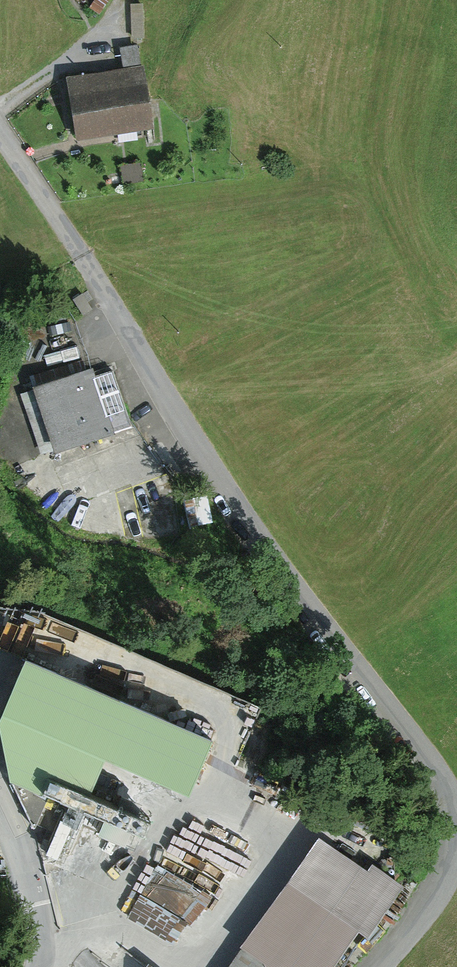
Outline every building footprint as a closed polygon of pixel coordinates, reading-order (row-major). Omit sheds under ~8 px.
[(146,72),(72,80),(77,131),(151,124),(146,72)] [(106,365),(47,384),(67,444),(125,425),(106,365)] [(209,729),(27,654),(3,711),(14,766),(81,794),(102,743),(189,779),(209,729)] [(58,817),(44,850),(56,855),(71,822),(58,817)] [(233,966),(321,966),(355,920),(370,931),(399,891),(327,839),(233,966)]
